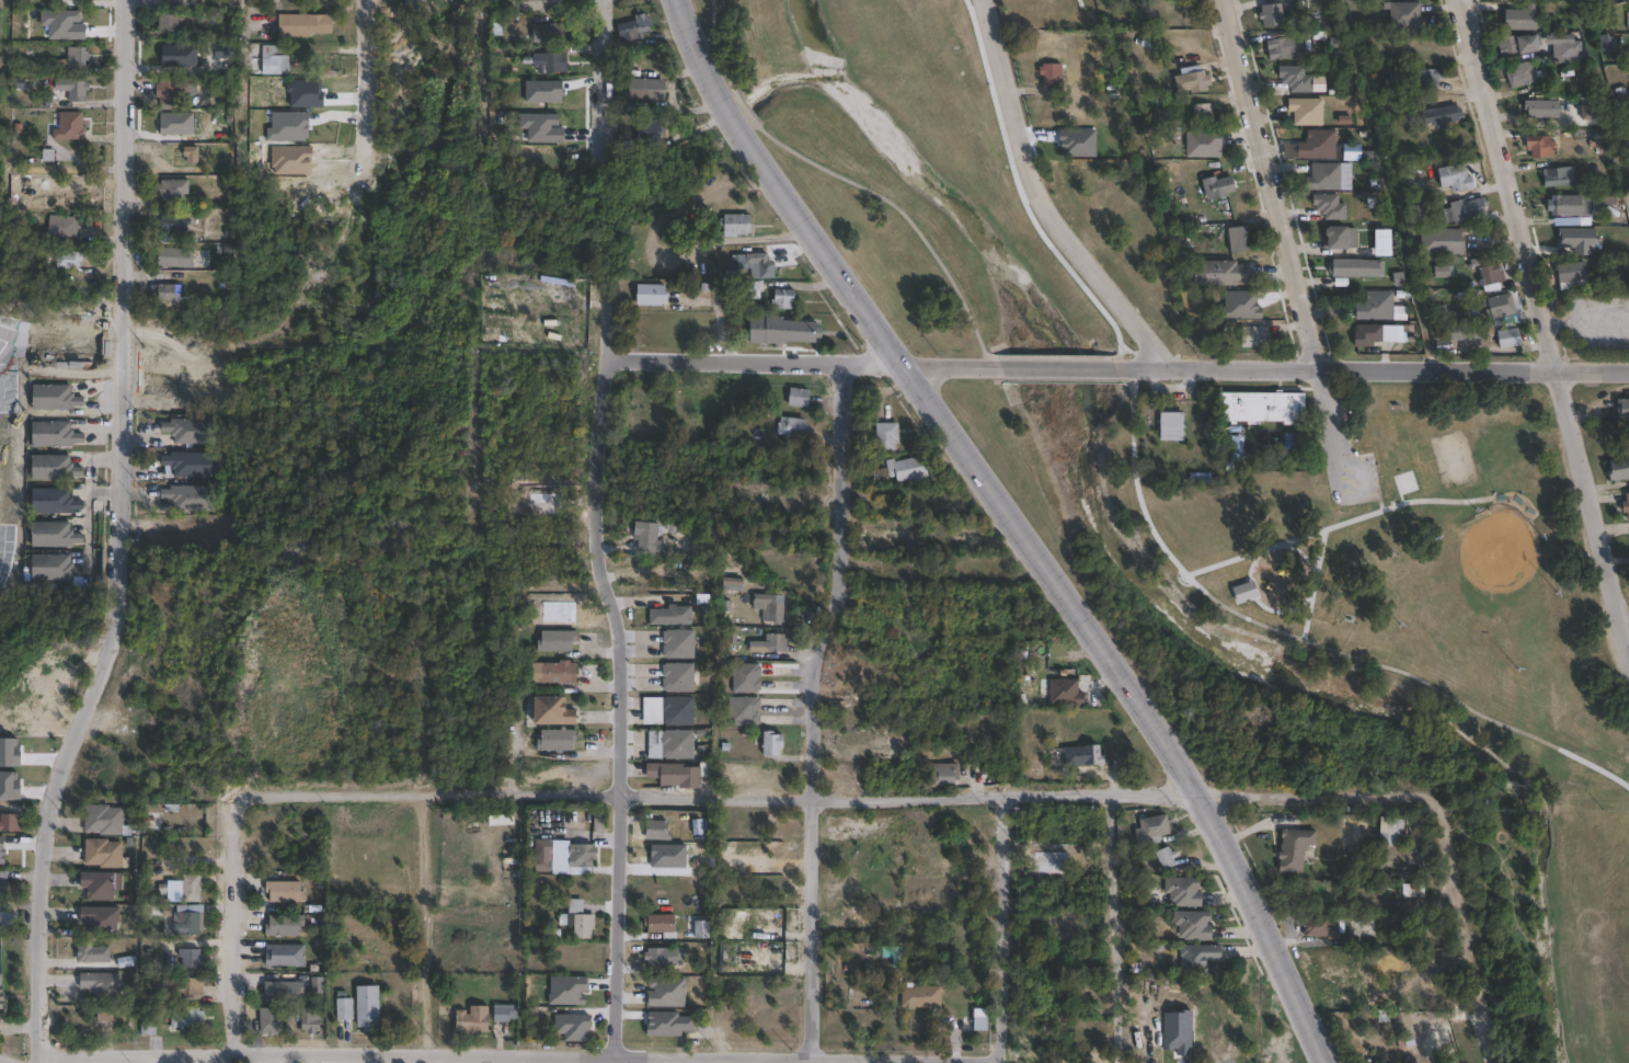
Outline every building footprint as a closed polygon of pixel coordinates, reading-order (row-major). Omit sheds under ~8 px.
[(404,8),(405,0),(428,0),(427,9),(404,8)] [(524,12),(523,0),(565,0),(565,11),(524,12)] [(1419,2),(1419,16),(1423,16),(1423,27),(1388,27),(1388,2),(1419,2)] [(1535,30),(1504,30),(1504,9),(1522,9),(1522,2),(1538,2),(1538,14),(1535,14),(1535,30)] [(1278,3),(1281,25),(1260,26),(1259,20),(1255,20),(1255,12),(1259,12),(1258,4),(1278,3)] [(646,14),(647,19),(652,18),(654,26),(651,27),(652,33),(642,35),(643,38),(622,43),(618,25),(636,21),(635,16),(646,14)] [(180,15),(180,35),(159,35),(160,15),(180,15)] [(312,15),(312,16),(333,16),(333,36),(312,35),(312,38),(279,38),(279,15),(312,15)] [(565,42),(535,43),(534,25),(565,24),(565,42)] [(1576,33),(1576,41),(1580,41),(1580,56),(1559,55),(1560,43),(1552,43),(1552,34),(1565,34),(1565,33),(1576,33)] [(1303,34),(1306,54),(1287,56),(1287,57),(1270,59),(1269,46),(1264,46),(1263,39),(1303,34)] [(1534,34),(1536,50),(1516,54),(1515,52),(1499,54),(1496,42),(1499,42),(1499,37),(1515,35),(1515,36),(1526,35),(1526,36),(1534,34)] [(286,46),(286,56),(290,56),(290,77),(263,76),(263,46),(286,46)] [(87,48),(87,53),(90,53),(90,61),(87,61),(87,68),(68,68),(68,48),(87,48)] [(530,57),(530,53),(562,50),(563,71),(531,72),(530,57)] [(1530,58),(1532,64),(1536,61),(1538,69),(1534,71),(1536,80),(1510,89),(1503,67),(1530,58)] [(1058,64),(1058,89),(1040,89),(1040,76),(1036,76),(1036,66),(1040,66),(1040,64),(1058,64)] [(1303,67),(1303,76),(1310,76),(1310,92),(1289,92),(1289,89),(1285,89),(1286,83),(1280,82),(1280,78),(1275,78),(1276,66),(1303,67)] [(1443,69),(1443,78),(1437,78),(1437,87),(1433,87),(1433,90),(1415,90),(1415,76),(1413,76),(1413,72),(1415,71),(1415,69),(1443,69)] [(1201,70),(1202,76),(1205,75),(1207,85),(1204,85),(1205,90),(1188,93),(1183,73),(1201,70)] [(15,88),(33,88),(33,77),(15,77),(15,88)] [(662,85),(662,94),(656,94),(656,101),(623,100),(624,87),(633,87),(634,79),(657,80),(656,85),(662,85)] [(91,83),(91,92),(87,91),(87,99),(69,98),(69,80),(88,81),(87,83),(91,83)] [(179,81),(179,105),(161,105),(161,99),(157,99),(157,85),(161,85),(161,81),(179,81)] [(1321,99),(1320,126),(1292,125),(1292,114),(1285,114),(1285,99),(1321,99)] [(1557,100),(1556,118),(1525,118),(1525,108),(1522,108),(1522,100),(1557,100)] [(1207,103),(1208,111),(1209,111),(1211,115),(1208,115),(1209,124),(1192,125),(1190,105),(1207,103)] [(1454,104),(1455,107),(1459,107),(1460,116),(1457,116),(1457,121),(1441,123),(1442,127),(1435,128),(1434,122),(1424,123),(1421,105),(1431,104),(1432,107),(1454,104)] [(90,122),(89,130),(87,130),(85,136),(83,136),(83,142),(60,141),(60,134),(51,134),(51,124),(58,124),(58,116),(85,117),(85,122),(90,122)] [(665,119),(664,149),(634,148),(635,119),(665,119)] [(1332,159),(1294,159),(1294,142),(1303,144),(1303,139),(1305,139),(1305,130),(1333,130),(1332,159)] [(1218,157),(1183,158),(1183,132),(1218,132),(1218,157)] [(1550,136),(1550,140),(1553,140),(1553,149),(1551,149),(1551,158),(1529,157),(1530,146),(1524,146),(1525,135),(1550,136)] [(199,148),(199,165),(187,165),(187,158),(184,158),(184,148),(199,148)] [(1461,162),(1464,172),(1466,172),(1467,176),(1470,175),(1472,188),(1450,192),(1449,186),(1439,187),(1435,168),(1461,162)] [(1339,163),(1338,191),(1303,190),(1303,176),(1308,176),(1308,163),(1339,163)] [(1572,167),(1573,185),(1560,186),(1560,184),(1541,185),(1540,169),(1572,167)] [(1229,176),(1229,179),(1232,178),(1235,187),(1231,188),(1231,191),(1226,192),(1226,196),(1216,198),(1215,196),(1204,198),(1202,187),(1200,187),(1198,184),(1201,183),(1200,180),(1212,176),(1213,181),(1229,176)] [(187,193),(187,199),(161,201),(161,196),(159,196),(159,184),(162,184),(162,180),(191,179),(192,193),(187,193)] [(1337,194),(1335,204),(1343,204),(1343,220),(1322,220),(1322,215),(1319,215),(1319,210),(1317,210),(1317,208),(1309,207),(1310,194),(1337,194)] [(1571,195),(1571,198),(1576,198),(1576,209),(1572,209),(1572,216),(1549,216),(1549,212),(1544,212),(1544,199),(1549,199),(1549,195),(1571,195)] [(1483,196),(1485,206),(1483,207),(1484,215),(1453,221),(1448,202),(1462,198),(1462,202),(1483,196)] [(752,214),(752,233),(749,233),(749,235),(739,235),(739,238),(725,238),(725,227),(722,227),(722,218),(725,218),(725,214),(752,214)] [(79,217),(78,239),(48,237),(49,215),(79,217)] [(192,218),(192,225),(190,225),(190,231),(183,231),(183,232),(160,231),(161,215),(183,216),(183,218),(192,218)] [(1246,251),(1227,253),(1226,227),(1243,226),(1246,251)] [(1343,250),(1322,250),(1322,227),(1343,227),(1343,250)] [(1465,229),(1464,253),(1420,252),(1420,228),(1465,229)] [(195,249),(195,267),(159,265),(160,248),(195,249)] [(82,251),(82,261),(80,261),(80,268),(58,268),(58,261),(57,261),(57,256),(58,256),(58,251),(82,251)] [(770,253),(770,260),(777,261),(777,278),(753,277),(753,268),(738,268),(738,254),(748,254),(748,253),(770,253)] [(1358,259),(1358,260),(1378,260),(1378,263),(1383,263),(1383,276),(1378,276),(1378,277),(1330,277),(1330,259),(1358,259)] [(1235,261),(1235,265),(1250,265),(1250,282),(1234,282),(1234,287),(1191,286),(1192,261),(1235,261)] [(1575,262),(1575,266),(1584,265),(1586,288),(1558,290),(1556,264),(1575,262)] [(1501,282),(1482,286),(1478,267),(1498,264),(1501,282)] [(1453,278),(1433,278),(1433,266),(1452,265),(1453,278)] [(183,285),(182,301),(159,301),(159,284),(183,285)] [(670,292),(670,298),(668,298),(668,306),(639,306),(640,284),(667,285),(667,292),(670,292)] [(796,289),(796,309),(776,309),(776,306),(773,306),(773,294),(777,294),(777,289),(796,289)] [(1391,292),(1392,320),(1372,320),(1372,319),(1368,319),(1368,320),(1354,320),(1354,305),(1362,304),(1362,300),(1366,300),(1366,299),(1364,299),(1364,292),(1391,292)] [(1513,311),(1506,315),(1516,315),(1516,322),(1492,322),(1487,301),(1510,296),(1513,311)] [(825,328),(825,338),(822,338),(822,343),(789,342),(789,343),(781,343),(781,348),(776,348),(776,343),(752,343),(753,316),(785,317),(785,319),(822,320),(822,328),(825,328)] [(1372,346),(1352,346),(1352,334),(1354,334),(1354,324),(1381,325),(1381,342),(1372,342),(1372,346)] [(1266,327),(1265,348),(1238,347),(1239,325),(1266,327)] [(1519,346),(1499,348),(1496,331),(1516,329),(1519,346)] [(71,385),(71,392),(76,392),(76,397),(84,397),(84,407),(74,405),(74,410),(34,410),(34,385),(71,385)] [(806,390),(804,409),(783,405),(787,388),(806,390)] [(1298,422),(1298,425),(1280,425),(1280,422),(1258,422),(1258,425),(1227,425),(1227,422),(1215,422),(1215,393),(1304,393),(1304,422),(1298,422)] [(1615,399),(1628,399),(1628,420),(1615,420),(1615,399)] [(1180,441),(1157,442),(1156,411),(1180,411),(1180,441)] [(804,421),(802,438),(773,434),(775,423),(777,423),(778,418),(804,421)] [(215,419),(215,444),(174,444),(174,436),(171,436),(171,432),(162,432),(162,423),(172,423),(172,419),(215,419)] [(71,422),(71,430),(74,430),(74,434),(83,434),(83,443),(73,443),(73,446),(34,446),(34,422),(71,422)] [(893,450),(873,450),(872,423),(895,423),(895,442),(893,442),(893,450)] [(1241,464),(1228,464),(1228,436),(1241,436),(1241,464)] [(215,453),(214,478),(175,478),(175,470),(171,470),(171,466),(162,466),(162,456),(172,456),(172,453),(215,453)] [(84,467),(84,477),(72,477),(72,480),(33,480),(33,455),(70,455),(70,462),(74,462),(74,467),(84,467)] [(919,456),(920,466),(922,466),(927,484),(913,488),(911,480),(894,484),(893,478),(888,479),(884,460),(892,459),(892,462),(919,456)] [(1610,459),(1628,456),(1628,478),(1610,481),(1607,467),(1611,466),(1610,459)] [(886,485),(870,485),(869,471),(877,471),(876,469),(885,469),(886,485)] [(1209,484),(1188,484),(1188,473),(1209,473),(1209,484)] [(214,487),(214,511),(174,510),(174,503),(171,503),(171,500),(168,500),(168,501),(159,501),(159,498),(162,498),(162,490),(171,490),(171,485),(214,487)] [(71,489),(71,496),(74,496),(74,500),(83,501),(83,510),(73,510),(73,514),(32,513),(33,489),(71,489)] [(662,523),(659,540),(666,540),(664,553),(639,550),(640,541),(634,540),(634,535),(636,535),(638,521),(662,523)] [(83,534),(83,544),(73,544),(73,547),(33,547),(33,522),(71,522),(71,530),(74,530),(74,534),(83,534)] [(70,556),(70,563),(73,563),(73,567),(83,567),(83,576),(73,576),(73,582),(33,582),(33,556),(70,556)] [(739,579),(723,581),(724,590),(740,588),(739,579)] [(789,595),(789,621),(784,621),(784,625),(776,625),(776,621),(765,621),(765,610),(756,610),(756,594),(789,595)] [(677,604),(677,606),(695,606),(695,613),(693,613),(693,626),(669,625),(669,626),(666,626),(666,625),(651,625),(651,609),(663,609),(663,608),(666,608),(666,609),(670,609),(670,604),(677,604)] [(681,629),(681,630),(697,630),(697,659),(681,659),(681,660),(677,660),(677,659),(667,659),(667,658),(665,658),(665,655),(663,655),(663,652),(665,652),(665,645),(667,645),(667,644),(665,644),(665,631),(668,632),(668,630),(678,630),(678,629),(681,629)] [(575,652),(540,652),(540,631),(578,631),(578,644),(575,644),(575,652)] [(790,653),(748,652),(748,641),(767,641),(767,633),(790,633),(790,653)] [(681,663),(697,664),(697,682),(700,682),(700,689),(697,689),(697,693),(681,693),(681,694),(679,694),(679,693),(668,693),(668,691),(665,691),(665,689),(664,689),(664,684),(665,684),(665,678),(668,678),(668,677),(665,677),(665,665),(668,665),(668,663),(678,664),(678,663),(681,663)] [(578,664),(578,675),(575,675),(574,685),(539,684),(539,674),(531,674),(531,664),(578,664)] [(761,664),(761,667),(765,667),(765,677),(761,677),(761,681),(765,681),(765,691),(761,691),(761,694),(735,694),(735,664),(761,664)] [(1082,694),(1082,706),(1048,705),(1048,679),(1077,679),(1076,694),(1082,694)] [(569,697),(567,704),(572,704),(572,710),(578,710),(578,725),(540,724),(540,697),(569,697)] [(681,697),(698,698),(697,725),(681,725),(681,727),(678,727),(678,725),(668,725),(668,724),(665,724),(645,724),(645,698),(666,698),(668,698),(668,697),(679,697),(681,697)] [(762,699),(762,711),(759,711),(759,712),(762,712),(762,727),(730,727),(730,697),(759,698),(759,699),(762,699)] [(567,727),(567,730),(578,730),(578,742),(576,742),(576,752),(540,752),(540,740),(544,740),(544,730),(563,730),(563,727),(567,727)] [(681,730),(681,731),(697,731),(697,759),(681,759),(681,761),(678,761),(678,759),(668,759),(668,758),(665,758),(665,759),(651,759),(651,731),(665,731),(665,732),(668,732),(668,731),(679,731),(679,730),(681,730)] [(789,735),(789,750),(784,748),(784,756),(766,756),(766,748),(764,748),(764,745),(767,745),(767,732),(778,732),(778,735),(789,735)] [(1104,747),(1103,767),(1083,767),(1083,766),(1063,766),(1063,746),(1104,747)] [(704,768),(703,789),(681,789),(682,787),(663,787),(663,779),(649,779),(650,763),(692,764),(692,768),(704,768)] [(952,767),(952,771),(960,771),(960,780),(953,780),(953,786),(928,786),(928,776),(934,776),(934,767),(952,767)] [(112,805),(112,809),(125,809),(125,836),(102,836),(102,833),(87,833),(88,805),(112,805)] [(1157,835),(1159,844),(1145,847),(1143,839),(1135,841),(1133,830),(1138,828),(1137,819),(1162,813),(1167,833),(1157,835)] [(24,833),(0,832),(0,822),(2,822),(2,814),(24,815),(24,833)] [(1402,821),(1399,850),(1375,847),(1378,818),(1402,821)] [(676,832),(675,841),(649,841),(649,822),(673,822),(673,832),(676,832)] [(1313,830),(1313,844),(1301,844),(1301,875),(1280,875),(1280,859),(1275,859),(1275,851),(1278,851),(1278,844),(1280,844),(1280,837),(1280,830),(1313,830)] [(217,853),(144,853),(144,838),(217,838),(217,853)] [(111,839),(111,842),(124,842),(124,869),(101,868),(101,866),(88,866),(88,839),(111,839)] [(596,868),(572,868),(572,845),(598,845),(598,858),(596,858),(596,868)] [(1167,846),(1169,851),(1173,850),(1175,857),(1171,858),(1174,865),(1160,870),(1156,858),(1155,858),(1154,855),(1152,851),(1167,846)] [(554,858),(554,873),(537,872),(537,858),(554,858)] [(8,879),(0,878),(0,869),(9,870),(8,879)] [(117,883),(116,902),(89,902),(89,888),(83,888),(83,873),(115,873),(115,883),(117,883)] [(204,875),(203,903),(185,903),(185,887),(184,887),(184,883),(185,883),(185,875),(204,875)] [(1195,888),(1195,891),(1201,891),(1201,907),(1172,906),(1172,904),(1168,904),(1168,893),(1163,893),(1163,878),(1198,878),(1197,888),(1195,888)] [(305,882),(305,892),(308,892),(308,903),(272,903),(272,893),(268,893),(268,882),(305,882)] [(586,901),(586,915),(597,915),(597,930),(595,930),(595,940),(576,939),(577,926),(561,926),(561,915),(571,915),(571,900),(586,901)] [(206,937),(175,936),(175,921),(179,921),(180,905),(206,906),(206,937)] [(123,908),(122,923),(119,922),(119,934),(90,933),(90,924),(94,925),(94,923),(81,922),(82,907),(123,908)] [(1206,922),(1206,925),(1211,925),(1211,940),(1183,940),(1183,937),(1178,937),(1178,925),(1172,925),(1172,912),(1208,912),(1208,922),(1206,922)] [(1448,945),(1380,948),(1379,915),(1447,912),(1448,945)] [(678,915),(678,933),(652,934),(652,927),(647,927),(647,919),(652,919),(652,916),(678,915)] [(305,937),(267,936),(268,926),(272,926),(272,916),(309,916),(309,927),(305,927),(305,937)] [(1330,917),(1330,918),(1340,918),(1340,939),(1329,939),(1329,936),(1312,937),(1306,925),(1306,917),(1330,917)] [(1376,934),(1350,935),(1350,918),(1376,917),(1376,934)] [(713,922),(712,939),(697,939),(698,922),(713,922)] [(94,941),(94,948),(113,948),(113,962),(79,963),(79,945),(82,945),(82,941),(94,941)] [(1218,946),(1218,960),(1205,960),(1205,963),(1212,964),(1212,974),(1179,973),(1180,963),(1181,963),(1181,957),(1180,957),(1180,945),(1218,946)] [(307,965),(267,965),(268,946),(307,946),(307,965)] [(899,947),(899,968),(890,967),(890,961),(880,961),(880,953),(881,953),(881,948),(890,948),(890,946),(899,947)] [(680,949),(680,967),(651,967),(651,961),(647,961),(647,953),(651,953),(651,949),(680,949)] [(203,950),(203,970),(184,969),(184,958),(181,958),(181,950),(203,950)] [(123,974),(122,1003),(95,1002),(95,994),(91,994),(91,990),(81,990),(82,974),(123,974)] [(684,977),(647,977),(647,1006),(684,1006),(684,977)] [(205,981),(205,999),(167,999),(167,981),(183,981),(183,979),(202,979),(202,981),(205,981)] [(303,1004),(266,1004),(266,992),(271,992),(271,983),(307,983),(307,994),(303,994),(303,1004)] [(913,983),(913,986),(938,986),(938,1007),(898,1007),(899,987),(904,987),(904,983),(913,983)] [(382,987),(382,1033),(366,1033),(366,1029),(359,1029),(359,987),(382,987)] [(355,1020),(339,1021),(339,999),(355,999),(355,1020)] [(114,1021),(99,1022),(97,1006),(113,1005),(114,1021)] [(492,1007),(492,1032),(459,1032),(459,1011),(469,1011),(469,1015),(473,1015),(472,1007),(492,1007)] [(513,1008),(513,1022),(496,1022),(496,1008),(497,1009),(497,1007),(502,1007),(502,1008),(513,1008)] [(202,1008),(202,1011),(206,1011),(206,1025),(202,1025),(202,1028),(177,1028),(177,1030),(173,1030),(173,1013),(171,1013),(171,1008),(202,1008)] [(984,1008),(984,1017),(985,1017),(985,1031),(971,1031),(971,1008),(984,1008)] [(322,1036),(302,1035),(302,1009),(322,1009),(322,1036)] [(158,1011),(158,1036),(142,1036),(142,1019),(141,1019),(141,1015),(142,1015),(142,1014),(144,1014),(144,1011),(158,1011)] [(593,1031),(593,1042),(561,1042),(561,1031),(572,1032),(572,1011),(587,1011),(587,1025),(593,1025),(592,1031),(593,1031)] [(278,1032),(278,1035),(269,1035),(269,1032),(262,1032),(262,1018),(285,1017),(285,1031),(278,1032)]
